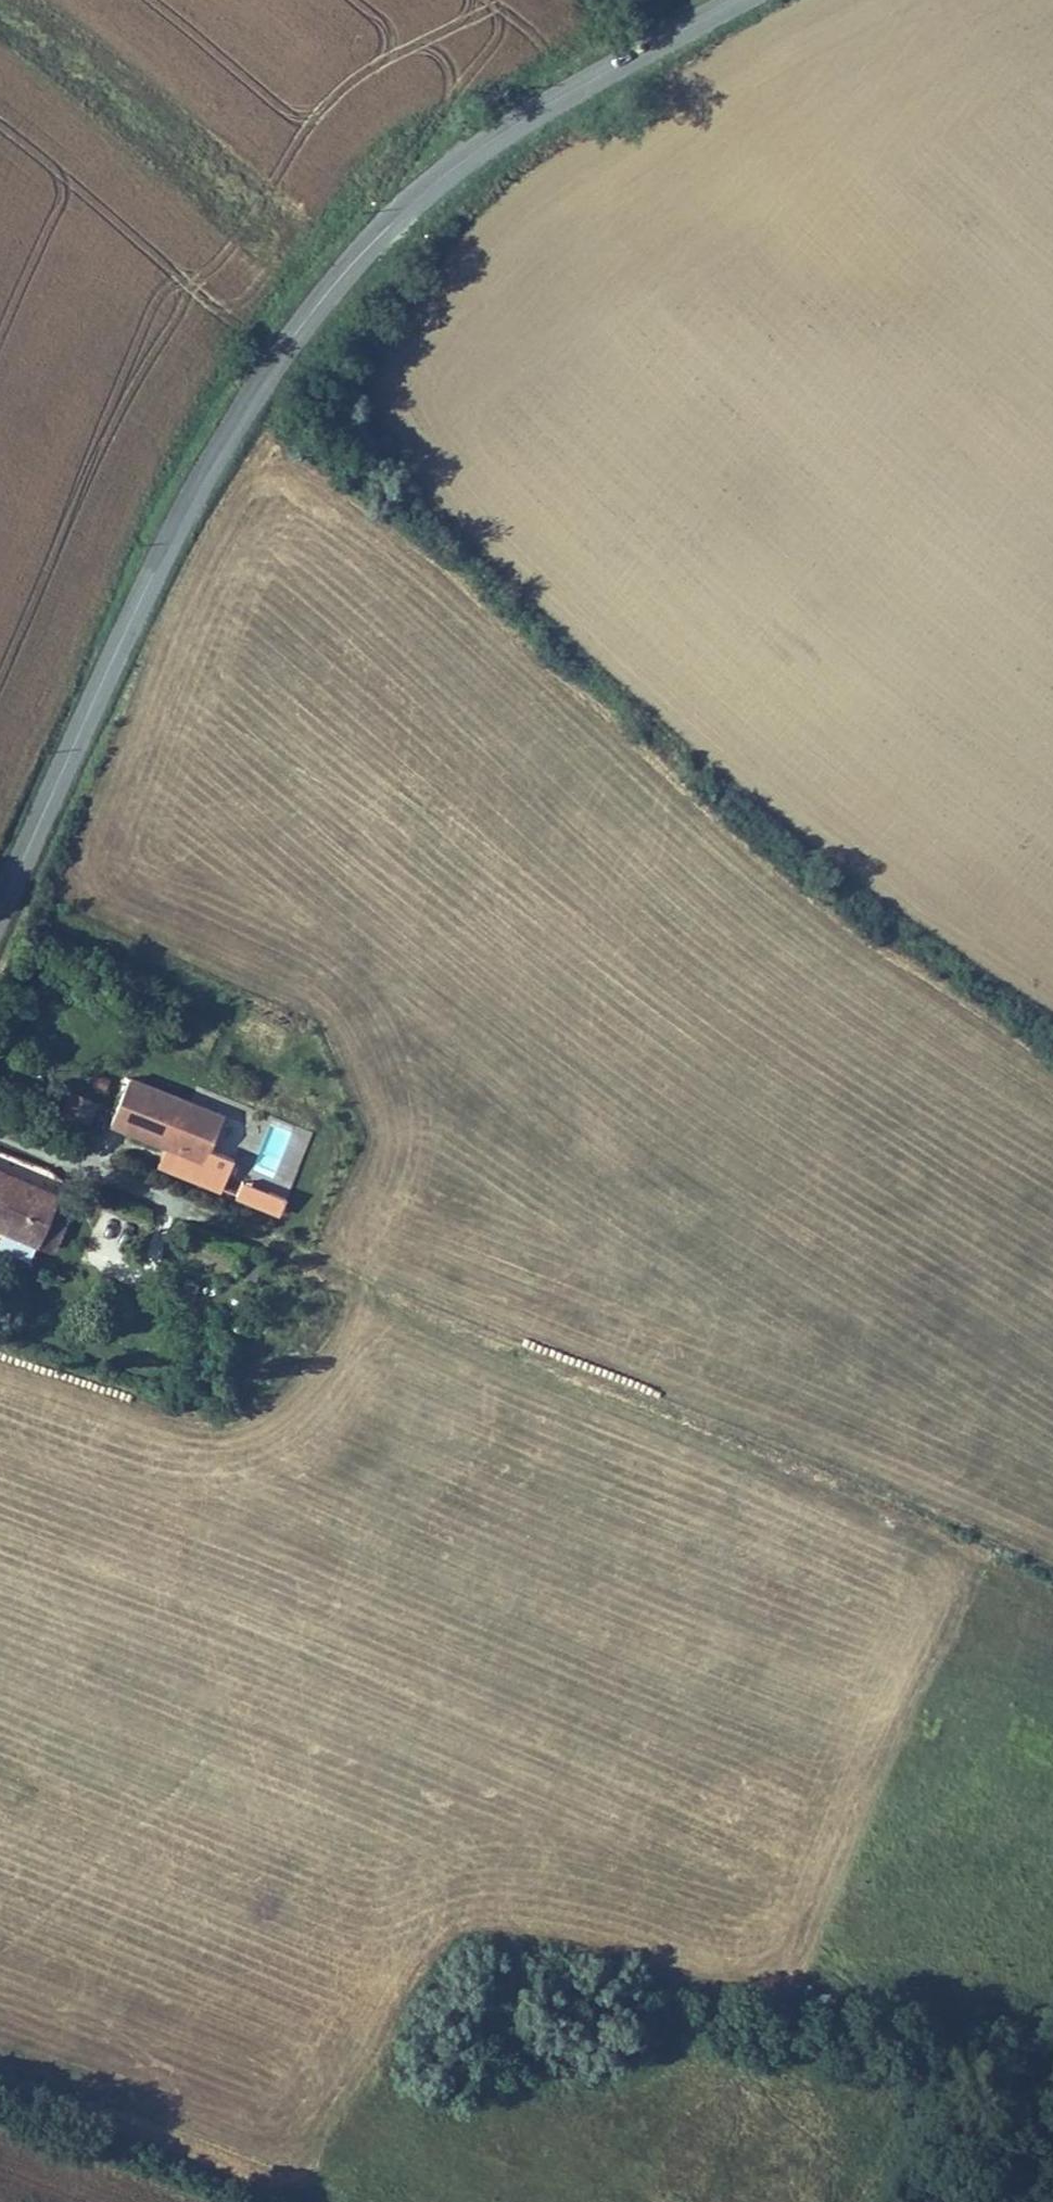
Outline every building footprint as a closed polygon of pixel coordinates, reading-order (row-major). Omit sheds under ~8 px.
[(127,1083),(110,1130),(205,1166),(223,1119),(127,1083)] [(97,1111),(67,1097),(58,1118),(88,1131),(97,1111)] [(42,1193),(0,1175),(0,1248),(4,1250),(8,1240),(35,1252),(47,1224),(31,1218),(42,1193)] [(279,1212),(286,1192),(241,1175),(234,1195),(279,1212)] [(42,1193),(31,1218),(47,1224),(58,1199),(42,1193)]
